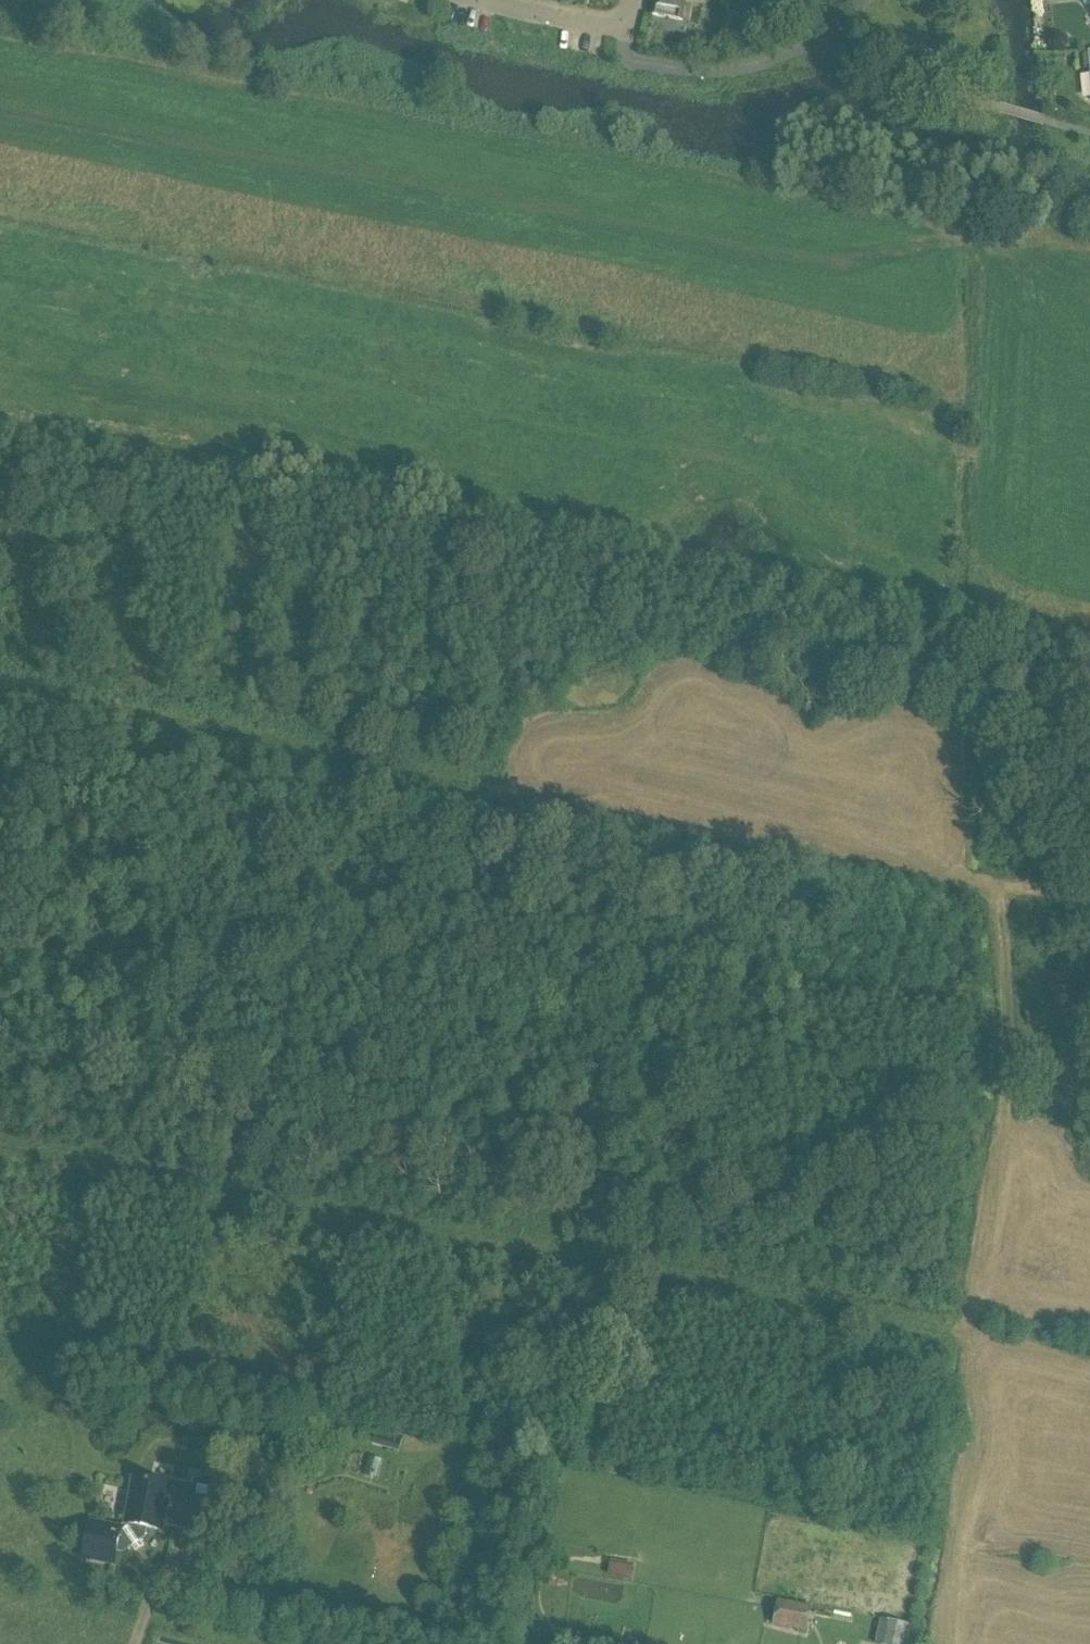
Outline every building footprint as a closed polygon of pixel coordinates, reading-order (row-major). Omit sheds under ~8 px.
[(654,7),(653,16),(683,22),(685,13),(687,0),(656,0),(654,7)] [(802,9),(810,0),(792,0),(802,9)] [(375,1433),(372,1444),(399,1451),(402,1438),(403,1437),(376,1429),(375,1433)] [(89,1521),(83,1558),(114,1563),(116,1552),(123,1553),(145,1537),(147,1527),(161,1529),(161,1524),(209,1532),(216,1486),(168,1478),(167,1484),(134,1478),(126,1523),(120,1526),(89,1521)] [(611,1561),(608,1576),(632,1579),(634,1565),(611,1561)] [(775,1625),(808,1632),(813,1608),(780,1602),(775,1625)] [(912,1630),(882,1623),(878,1643),(909,1643),(912,1630)]
